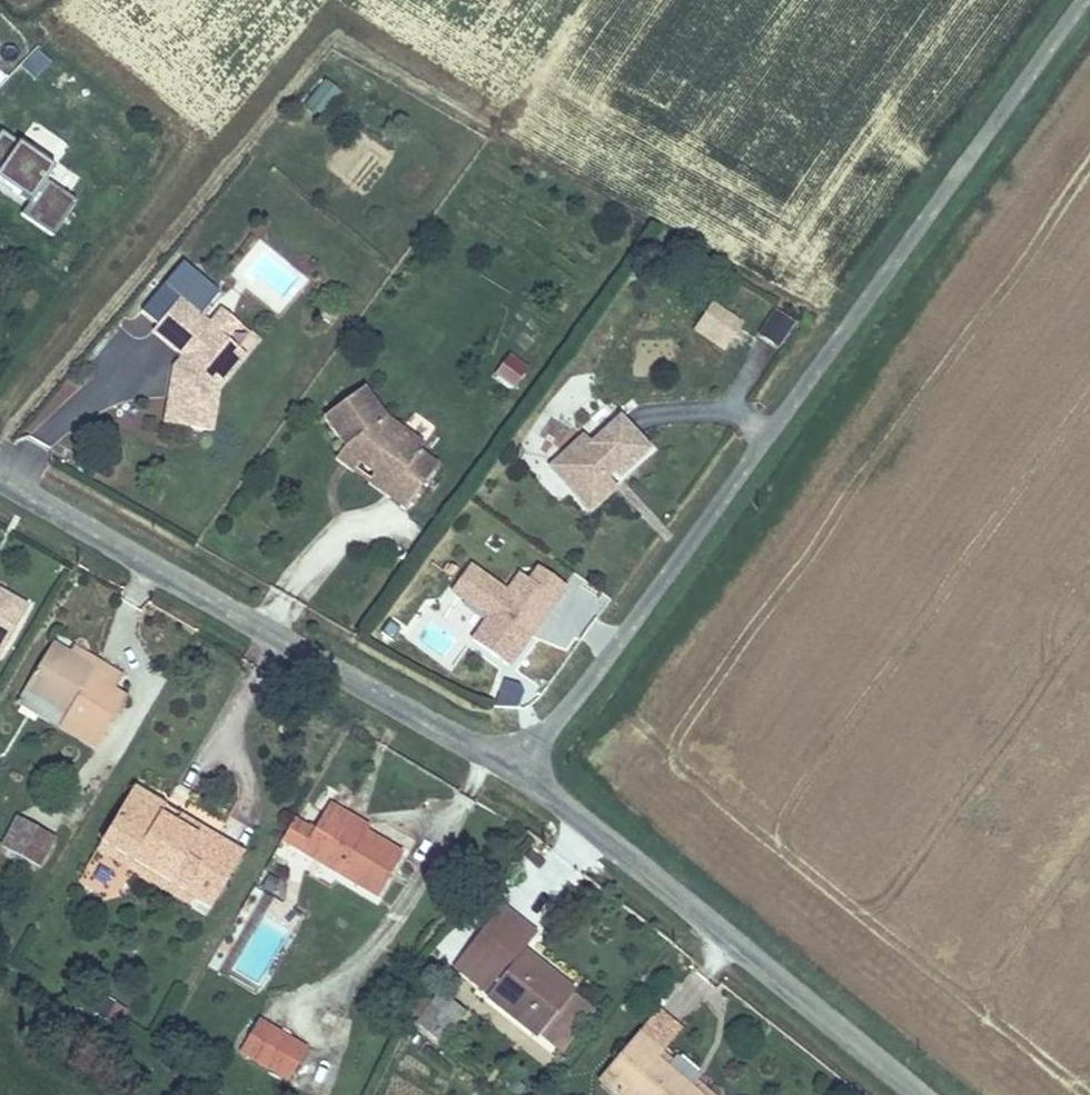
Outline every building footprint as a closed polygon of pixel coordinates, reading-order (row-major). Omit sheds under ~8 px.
[(52,64),(36,48),(18,66),(34,83),(52,64)] [(301,104),(320,117),(340,89),(321,76),(301,104)] [(77,201),(43,180),(52,165),(18,144),(17,147),(0,136),(0,172),(0,173),(0,186),(28,203),(19,217),(54,239),(77,201)] [(55,165),(47,180),(67,190),(74,175),(55,165)] [(141,310),(157,324),(180,299),(199,316),(219,294),(183,262),(141,310)] [(157,324),(151,331),(178,355),(169,364),(161,424),(213,434),(220,389),(219,376),(240,352),(226,340),(207,323),(199,316),(180,299),(157,324)] [(742,324),(713,306),(701,325),(730,343),(742,324)] [(222,307),(207,323),(226,340),(240,324),(222,307)] [(775,308),(758,334),(779,348),(796,322),(775,308)] [(697,330),(727,349),(730,343),(701,325),(697,330)] [(247,359),(240,352),(219,376),(220,389),(247,359)] [(529,367),(509,353),(494,375),(515,389),(529,367)] [(395,484),(385,498),(403,512),(433,473),(415,458),(419,446),(387,424),(365,394),(329,420),(345,444),(395,484)] [(582,484),(599,501),(613,487),(603,472),(612,466),(618,471),(645,447),(620,421),(593,445),(581,437),(564,451),(571,460),(559,474),(574,490),(582,484)] [(336,459),(385,498),(395,484),(345,444),(336,459)] [(571,460),(564,451),(549,464),(559,474),(571,460)] [(591,508),(599,501),(582,484),(574,490),(591,508)] [(511,666),(566,586),(536,565),(526,580),(517,574),(506,590),(469,564),(450,592),(464,601),(462,605),(485,621),(472,640),(511,666)] [(4,591),(0,588),(0,648),(1,649),(18,621),(1,607),(4,591)] [(27,607),(4,591),(1,607),(18,621),(27,607)] [(123,674),(98,659),(93,670),(73,656),(53,643),(24,689),(66,713),(59,726),(95,747),(116,714),(108,705),(116,693),(123,674)] [(93,670),(98,659),(79,645),(73,656),(93,670)] [(66,713),(24,689),(11,709),(53,734),(59,726),(66,713)] [(127,698),(116,693),(108,705),(116,714),(127,698)] [(239,851),(130,782),(94,838),(188,895),(204,906),(239,851)] [(316,823),(295,811),(281,833),(376,892),(404,847),(345,810),(348,804),(334,795),(316,823)] [(10,819),(0,835),(0,853),(31,872),(49,842),(10,819)] [(182,903),(188,895),(94,838),(89,846),(182,903)] [(535,1033),(571,987),(521,949),(530,930),(495,901),(452,960),(488,986),(482,993),(535,1033)] [(488,986),(452,960),(446,967),(482,993),(488,986)] [(439,987),(416,1015),(440,1033),(462,1005),(439,987)] [(591,1003),(571,987),(535,1033),(556,1048),(591,1003)] [(297,1044),(248,1015),(231,1041),(282,1072),(297,1044)] [(661,1052),(640,1035),(606,1079),(626,1094),(699,1094),(654,1059),(661,1052)] [(661,1052),(654,1059),(699,1094),(715,1094),(661,1052)]
